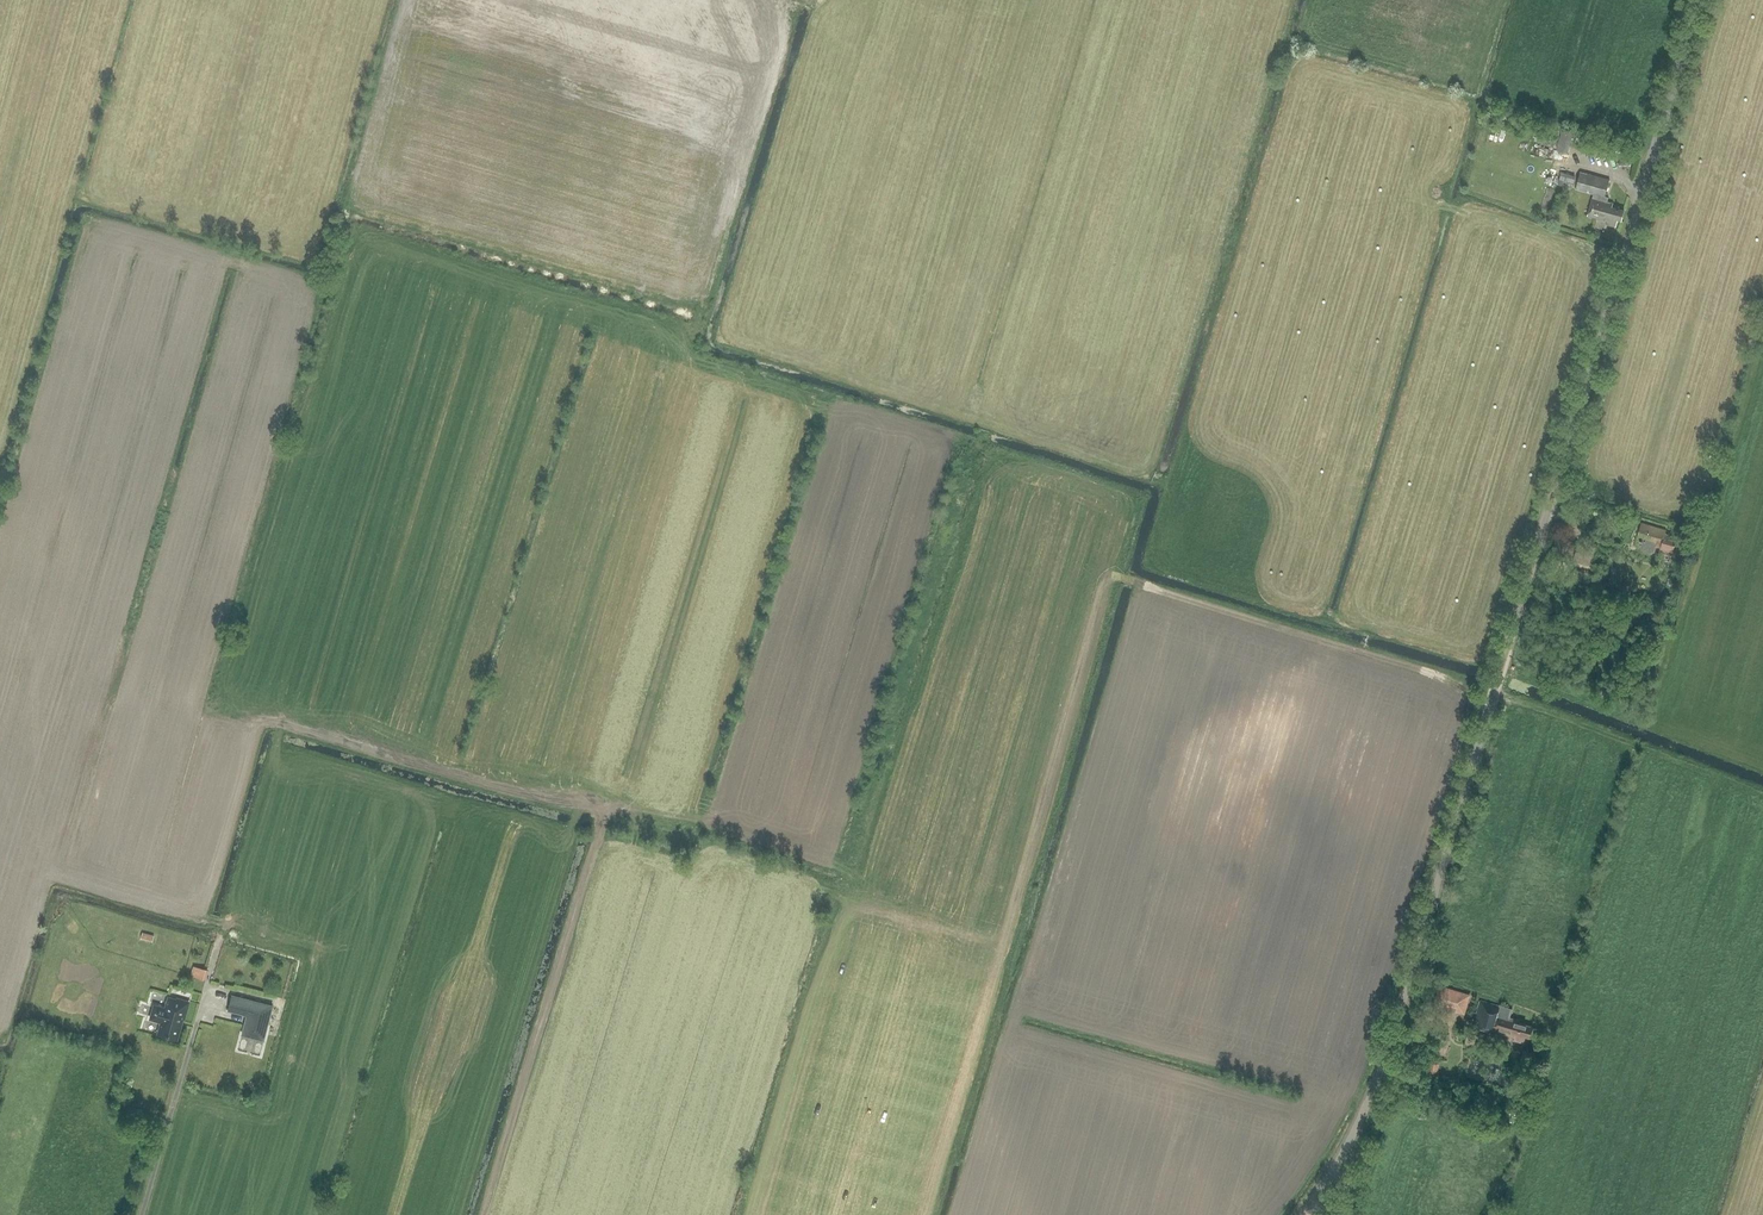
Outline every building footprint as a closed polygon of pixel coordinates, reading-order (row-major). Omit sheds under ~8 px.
[(1562,129),(1557,148),(1568,152),(1573,132),(1562,129)] [(1608,201),(1609,197),(1605,196),(1610,179),(1582,171),(1576,189),(1595,194),(1589,215),(1609,221),(1608,224),(1616,226),(1618,220),(1621,221),(1624,210),(1612,206),(1613,202),(1608,201)] [(1678,544),(1679,538),(1665,534),(1667,530),(1642,523),(1637,540),(1643,542),(1641,547),(1643,551),(1651,553),(1655,551),(1657,544),(1665,546),(1664,549),(1667,551),(1667,554),(1676,557),(1677,555),(1683,557),(1686,547),(1678,544)] [(1570,561),(1576,543),(1563,539),(1558,557),(1570,561)] [(1592,566),(1595,551),(1578,547),(1574,561),(1592,566)] [(1630,596),(1633,586),(1617,582),(1615,592),(1630,596)] [(157,941),(159,934),(146,931),(145,938),(157,941)] [(1466,1015),(1472,995),(1440,985),(1434,1005),(1444,1008),(1444,1006),(1456,1010),(1456,1012),(1466,1015)] [(271,1012),(262,1009),(263,1004),(232,996),(228,1011),(247,1016),(242,1035),(264,1041),(271,1012)] [(177,1000),(168,997),(165,1007),(154,1004),(149,1020),(161,1023),(158,1035),(178,1041),(185,1020),(191,1002),(178,998),(177,1000)] [(1530,1038),(1533,1028),(1520,1024),(1521,1022),(1511,1019),(1513,1011),(1481,1001),(1474,1026),(1515,1038),(1514,1041),(1524,1044),(1526,1037),(1530,1038)] [(1537,1053),(1524,1050),(1521,1062),(1533,1065),(1537,1053)] [(1440,1063),(1431,1061),(1429,1072),(1439,1074),(1440,1071),(1439,1071),(1440,1063)]
